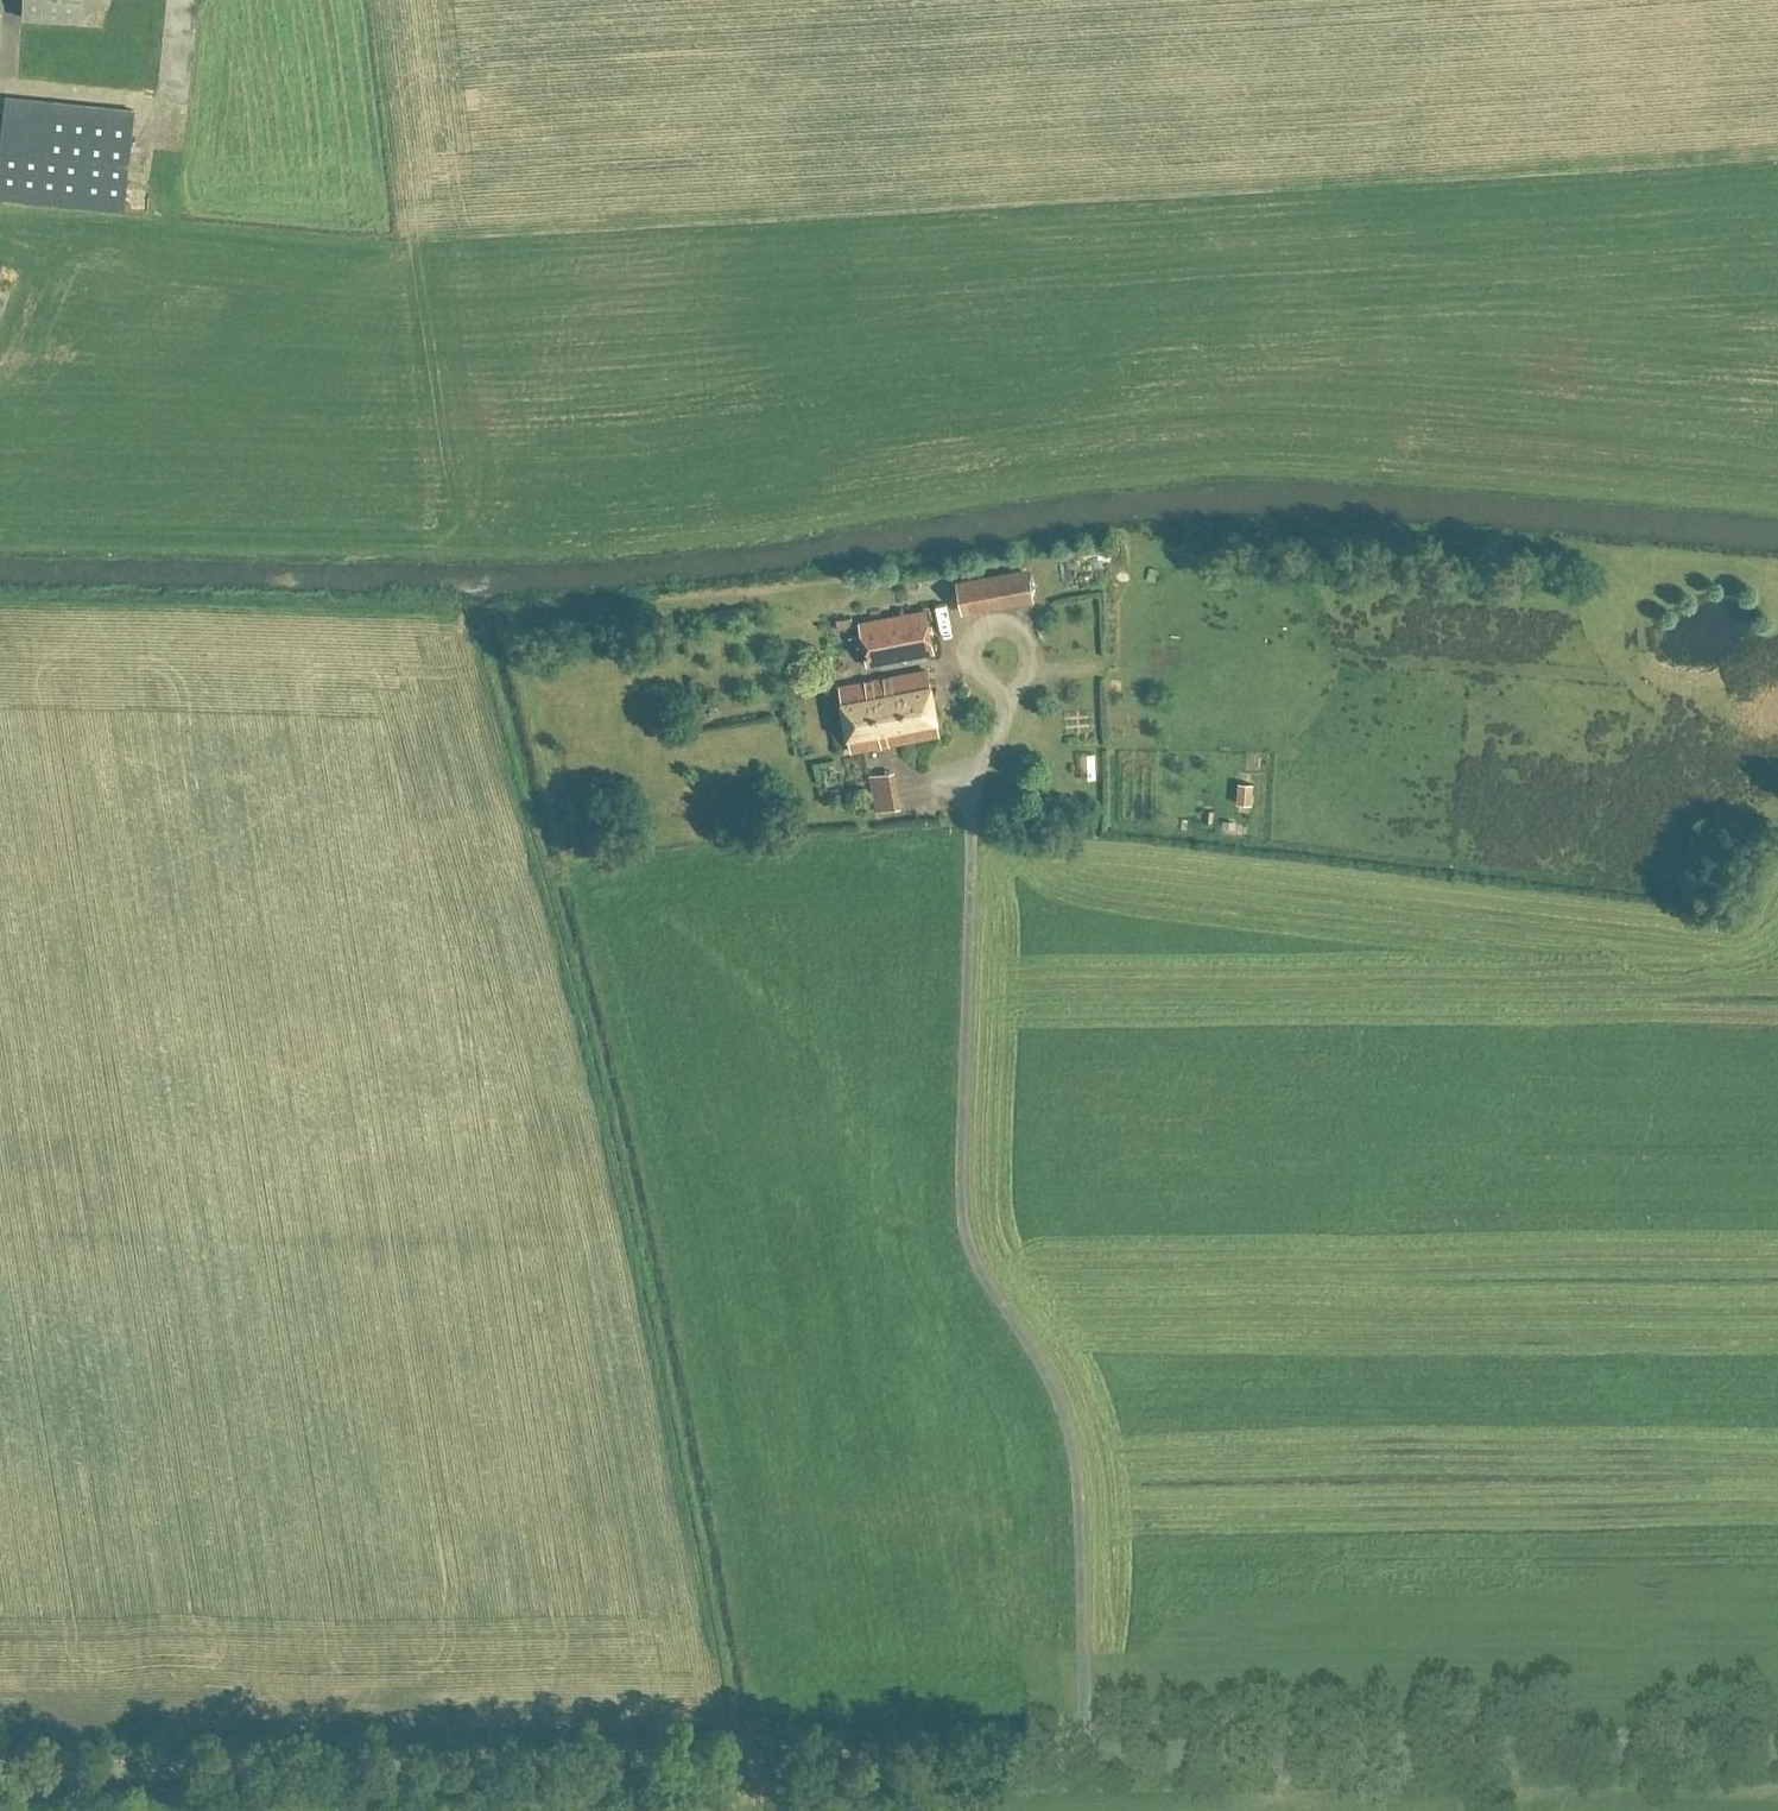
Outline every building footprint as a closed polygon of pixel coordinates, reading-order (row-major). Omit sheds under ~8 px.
[(24,18),(83,21),(84,0),(25,0),(24,9),(24,18)] [(58,26),(17,27),(17,46),(59,45),(60,89),(95,89),(95,25),(58,25),(58,26)] [(8,97),(0,180),(0,197),(125,209),(135,110),(8,97)] [(949,586),(954,613),(1025,598),(1021,579),(1001,583),(1000,576),(949,586)] [(894,615),(902,658),(934,652),(926,609),(894,615)] [(902,658),(894,615),(861,622),(869,664),(902,658)] [(851,617),(837,619),(838,628),(852,626),(851,617)] [(927,669),(883,678),(893,732),(892,732),(894,741),(940,733),(927,669)] [(893,732),(883,678),(841,686),(853,749),(894,741),(892,732),(893,732)] [(888,801),(886,768),(864,768),(866,802),(888,801)] [(1242,781),(1241,801),(1256,802),(1258,782),(1242,781)] [(1214,822),(1215,811),(1201,810),(1201,814),(1206,815),(1206,822),(1214,822)]
